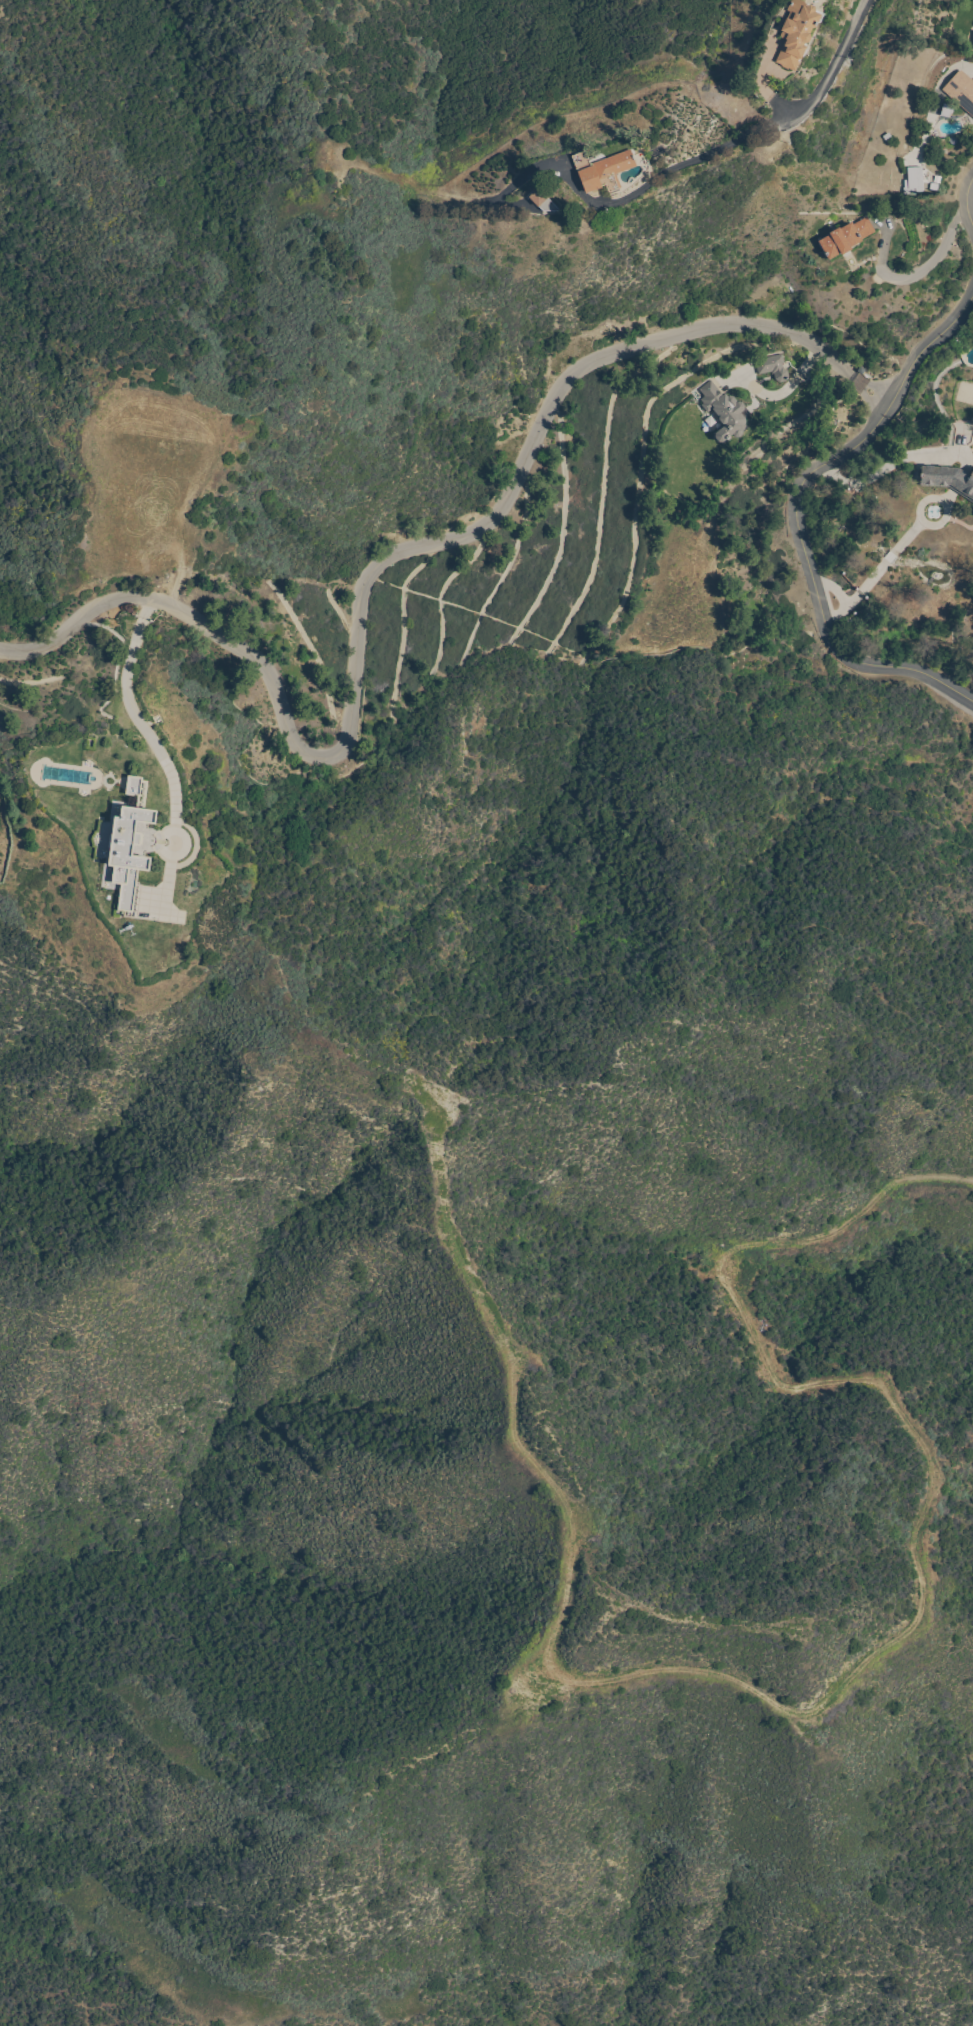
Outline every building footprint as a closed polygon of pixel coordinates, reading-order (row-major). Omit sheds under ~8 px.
[(786,11),(792,0),(800,0),(804,2),(806,7),(810,5),(814,7),(816,10),(822,14),(823,15),(820,23),(817,23),(815,27),(812,28),(809,34),(811,38),(809,43),(805,44),(804,45),(807,47),(795,72),(788,68),(788,70),(781,66),(782,66),(775,62),(786,40),(780,37),(790,12),(786,11)] [(962,71),(972,81),(972,126),(963,117),(966,115),(963,112),(964,110),(943,91),(947,87),(946,86),(959,72),(962,71)] [(616,174),(621,188),(612,192),(613,194),(609,195),(605,185),(602,186),(602,188),(586,194),(577,172),(579,172),(578,168),(576,169),(572,156),(585,151),(590,165),(631,150),(637,167),(616,174)] [(907,168),(922,167),(923,192),(916,192),(916,195),(904,195),(904,188),(908,188),(907,168)] [(543,211),(539,207),(538,208),(528,197),(533,193),(531,191),(537,186),(560,211),(543,211)] [(875,232),(861,240),(862,241),(850,248),(851,250),(841,255),(840,254),(828,260),(828,259),(827,259),(819,244),(818,241),(830,235),(829,233),(839,227),(840,229),(852,222),(853,224),(867,217),(875,232)] [(785,364),(783,364),(783,368),(787,371),(789,376),(787,381),(780,383),(775,380),(774,374),(772,375),(771,372),(758,375),(755,361),(782,354),(785,364)] [(712,409),(707,413),(701,405),(703,404),(700,400),(705,396),(699,389),(712,380),(723,395),(725,393),(728,397),(729,396),(733,396),(737,402),(742,402),(745,406),(744,409),(745,408),(751,414),(745,419),(746,422),(744,425),(747,427),(742,433),(742,435),(738,437),(734,437),(732,434),(722,443),(718,443),(714,438),(715,433),(718,431),(717,430),(718,428),(721,426),(723,426),(723,428),(728,424),(722,425),(718,420),(718,417),(712,409)] [(970,476),(972,472),(972,503),(949,488),(920,486),(921,466),(958,468),(970,476)] [(128,775),(143,777),(140,796),(126,794),(128,775)] [(158,811),(156,825),(138,822),(136,832),(143,833),(141,847),(135,846),(134,855),(152,858),(150,872),(139,870),(133,913),(117,911),(121,885),(112,884),(114,867),(108,866),(110,849),(108,848),(110,834),(112,835),(115,816),(120,817),(122,806),(158,811)]
